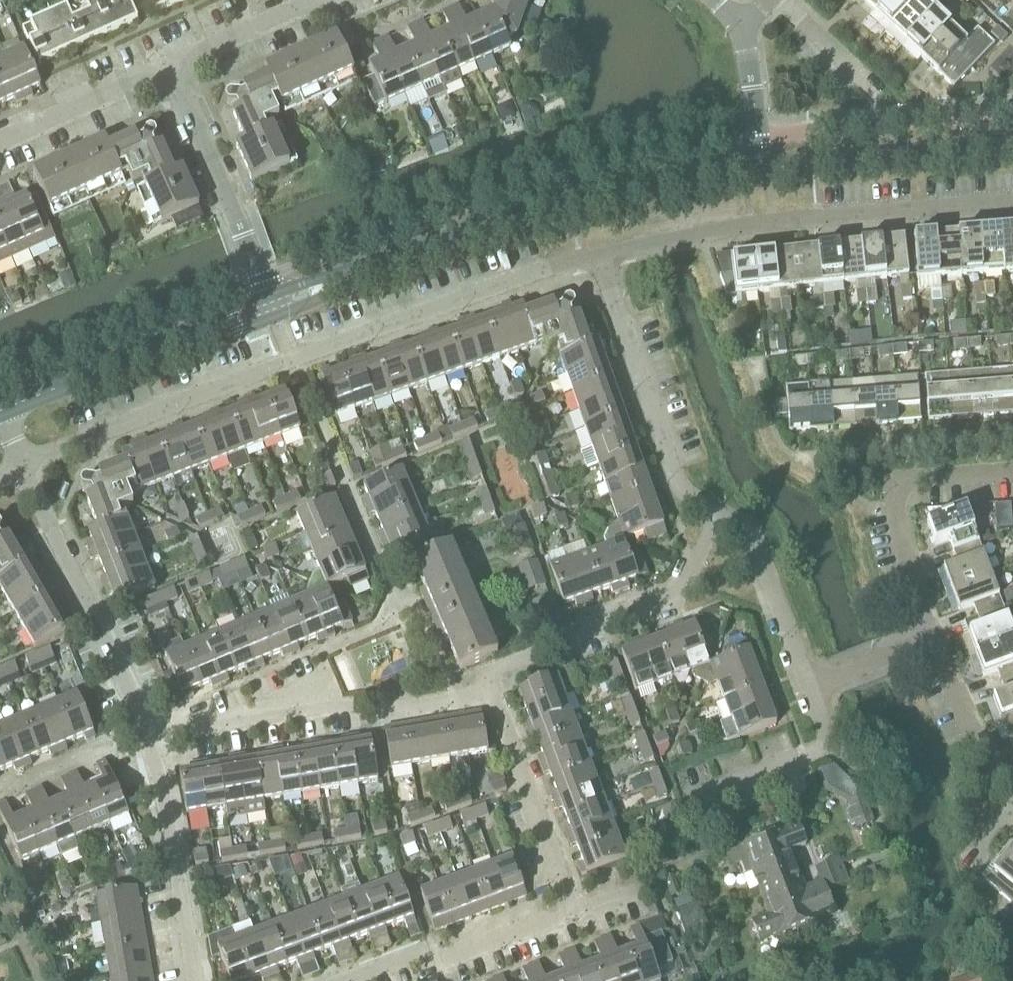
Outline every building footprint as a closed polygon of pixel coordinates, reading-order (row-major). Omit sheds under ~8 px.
[(129,0),(84,0),(23,28),(40,65),(138,21),(129,0)] [(156,13),(185,0),(150,0),(156,13)] [(495,10),(522,20),(527,6),(525,0),(491,0),(495,10)] [(875,12),(887,0),(862,0),(875,12)] [(891,28),(917,0),(887,0),(875,12),(891,28)] [(923,0),(917,0),(891,28),(907,43),(936,12),(923,0)] [(978,19),(983,13),(973,4),(968,10),(978,19)] [(459,5),(451,9),(476,64),(493,56),(476,18),(467,23),(459,5)] [(450,30),(441,34),(458,72),(476,64),(451,9),(442,13),(450,30)] [(495,10),(476,18),(493,56),(511,48),(508,39),(517,35),(522,20),(495,10)] [(951,27),(936,12),(907,43),(922,57),(951,27)] [(416,25),(440,79),(440,80),(444,90),(462,82),(458,72),(441,34),(432,39),(424,21),(416,25)] [(415,46),(406,50),(423,87),(440,80),(440,79),(416,25),(407,28),(415,46)] [(922,57),(939,73),(968,42),(966,41),(951,27),(922,57)] [(992,33),(1002,43),(1008,37),(998,27),(992,33)] [(978,29),(966,41),(968,42),(939,73),(954,88),(995,45),(978,29)] [(301,52),(321,95),(339,87),(357,79),(338,36),(319,44),(301,52)] [(389,37),(381,40),(405,95),(423,87),(406,50),(397,54),(389,37)] [(386,104),(405,95),(381,40),(372,44),(380,62),(370,66),(374,76),(363,81),(375,107),(386,102),(386,104)] [(24,49),(6,57),(25,100),(33,96),(31,91),(41,87),(24,49)] [(269,77),(282,106),(284,111),(303,103),(321,95),(301,52),(283,60),(265,68),(269,77)] [(0,60),(0,91),(5,102),(15,98),(17,104),(25,100),(6,57),(0,60)] [(269,77),(243,89),(246,96),(241,98),(232,94),(228,96),(226,100),(228,104),(237,108),(239,112),(233,115),(245,142),(273,129),(270,122),(280,118),(275,109),(282,106),(269,77)] [(526,124),(541,119),(536,107),(529,104),(524,106),(522,102),(524,101),(520,91),(524,89),(520,78),(511,82),(518,99),(516,100),(526,124)] [(506,106),(498,110),(502,120),(513,115),(510,107),(506,106)] [(245,142),(236,145),(244,164),(253,183),(295,164),(287,145),(279,126),(273,129),(245,142)] [(143,179),(146,186),(174,173),(162,147),(156,150),(154,145),(157,136),(156,132),(151,130),(147,132),(143,142),(139,144),(136,137),(110,149),(123,177),(129,174),(133,184),(143,179)] [(70,156),(89,199),(107,191),(125,183),(123,177),(110,149),(106,140),(88,148),(70,156)] [(71,207),(89,199),(70,156),(52,164),(34,172),(53,215),(71,207)] [(183,169),(174,173),(146,186),(140,188),(149,207),(157,226),(199,207),(191,188),(183,169)] [(9,183),(1,187),(30,252),(56,240),(36,197),(29,200),(27,196),(17,201),(9,183)] [(0,208),(0,231),(13,259),(30,252),(1,187),(0,187),(0,207),(1,208),(0,208)] [(1012,272),(1012,229),(1002,230),(1005,272),(1012,272)] [(980,232),(984,274),(1005,272),(1002,230),(980,232)] [(13,259),(0,231),(0,265),(13,259)] [(984,274),(980,232),(958,234),(962,276),(984,274)] [(937,235),(940,277),(962,276),(958,234),(937,235)] [(909,275),(905,238),(892,240),(892,235),(882,236),(887,278),(909,275)] [(918,279),(940,277),(937,235),(914,237),(918,279)] [(872,242),(861,243),(865,280),(887,278),(882,236),(872,237),(872,242)] [(865,280),(861,243),(849,244),(849,240),(839,241),(844,283),(865,280)] [(829,247),(818,248),(822,285),(844,283),(839,241),(829,242),(829,247)] [(822,285),(818,248),(807,249),(806,245),(796,246),(801,288),(822,285)] [(787,252),(776,253),(780,290),(801,288),(796,246),(786,247),(787,252)] [(780,290),(776,253),(764,254),(763,250),(753,251),(757,293),(780,290)] [(728,296),(757,293),(753,251),(743,252),(744,257),(731,258),(733,275),(720,276),(728,296)] [(76,286),(71,275),(61,280),(65,290),(76,286)] [(992,283),(984,284),(986,298),(993,297),(992,283)] [(977,298),(986,298),(984,284),(976,284),(977,298)] [(910,285),(902,286),(904,300),(912,299),(910,285)] [(949,286),(941,287),(943,301),(950,300),(949,286)] [(934,302),(943,301),(941,287),(933,288),(934,302)] [(874,289),(866,290),(868,304),(876,303),(874,289)] [(866,290),(859,291),(860,305),(868,304),(866,290)] [(824,295),(825,309),(833,308),(831,294),(824,295)] [(14,295),(8,297),(12,307),(22,302),(19,297),(14,295)] [(816,296),(817,310),(825,309),(824,295),(816,296)] [(788,299),(781,300),(783,314),(790,313),(788,299)] [(558,349),(560,356),(590,346),(589,345),(580,318),(573,320),(571,316),(576,307),(574,302),(570,300),(566,302),(561,311),(557,313),(554,306),(527,315),(527,316),(537,345),(545,342),(548,352),(558,349)] [(783,314),(781,300),(773,301),(774,315),(783,314)] [(942,301),(934,302),(935,312),(943,311),(942,301)] [(527,316),(527,315),(524,306),(513,310),(511,304),(503,307),(518,352),(537,345),(527,316)] [(737,305),(738,319),(746,318),(745,304),(737,305)] [(487,320),(500,358),(518,352),(503,307),(494,310),(497,317),(487,320)] [(483,364),(500,358),(487,320),(477,323),(475,317),(467,320),(483,364)] [(450,333),(463,371),(483,364),(467,320),(458,323),(460,329),(450,333)] [(430,333),(446,377),(463,371),(450,333),(440,336),(438,330),(430,333)] [(414,345),(428,384),(446,377),(430,333),(422,336),(424,342),(414,345)] [(1011,344),(1010,336),(996,338),(997,346),(1011,344)] [(778,340),(779,354),(787,353),(785,339),(778,340)] [(981,339),(967,340),(968,348),(981,347),(981,339)] [(968,348),(967,340),(953,341),(954,349),(968,348)] [(567,374),(611,359),(608,350),(602,352),(598,342),(589,345),(590,346),(560,356),(567,374)] [(394,346),(410,390),(428,384),(414,345),(404,349),(402,343),(394,346)] [(933,351),(933,343),(919,344),(919,352),(933,351)] [(906,345),(892,347),(892,355),(907,353),(906,345)] [(378,358),(392,397),(410,390),(394,346),(385,349),(387,355),(378,358)] [(892,355),(892,347),(878,348),(879,356),(892,355)] [(863,350),(849,352),(849,360),(864,358),(863,350)] [(849,360),(849,352),(835,353),(836,361),(849,360)] [(820,355),(806,357),(806,365),(821,363),(820,355)] [(358,359),(373,403),(392,397),(378,358),(368,362),(366,356),(358,359)] [(806,365),(806,357),(793,358),(794,366),(806,365)] [(342,371),(355,410),(373,403),(358,359),(349,362),(351,368),(342,371)] [(567,374),(573,393),(612,379),(608,369),(614,367),(611,359),(567,374)] [(330,369),(320,372),(336,416),(355,410),(342,371),(332,375),(330,369)] [(1012,369),(992,370),(995,415),(1012,414),(1012,373),(1012,369)] [(992,370),(970,372),(973,417),(995,415),(992,370)] [(973,417),(970,372),(949,374),(953,418),(973,417)] [(929,420),(953,418),(949,374),(925,376),(929,420)] [(917,376),(894,378),(898,423),(921,421),(917,376)] [(898,423),(894,378),(873,380),(877,424),(898,423)] [(573,393),(580,412),(624,395),(621,387),(615,389),(612,379),(573,393)] [(873,380),(851,381),(855,426),(877,424),(873,380)] [(855,426),(851,381),(829,383),(833,428),(855,426)] [(511,386),(515,398),(524,395),(520,382),(511,386)] [(811,429),(833,428),(829,383),(808,385),(811,429)] [(775,417),(789,416),(790,431),(811,429),(808,385),(786,386),(787,401),(774,402),(775,417)] [(276,395),(268,398),(282,437),(301,430),(284,386),(274,390),(276,395)] [(533,407),(546,403),(543,394),(530,398),(533,407)] [(580,412),(587,430),(625,415),(621,405),(627,404),(624,395),(580,412)] [(255,397),(248,400),(264,444),(282,437),(268,398),(257,403),(255,397)] [(241,409),(232,413),(246,451),(264,444),(248,400),(238,403),(241,409)] [(510,405),(500,409),(504,418),(514,414),(510,405)] [(489,424),(504,418),(500,409),(486,415),(489,424)] [(219,411),(211,414),(228,457),(246,451),(232,413),(222,417),(219,411)] [(210,464),(228,457),(211,414),(203,417),(205,423),(196,426),(210,464)] [(628,425),(625,415),(587,430),(593,449),(637,432),(634,423),(628,425)] [(523,420),(527,432),(536,429),(532,417),(523,420)] [(474,420),(462,425),(466,433),(478,429),(474,420)] [(183,425),(175,428),(192,472),(210,464),(196,426),(185,431),(183,425)] [(454,438),(466,433),(462,425),(450,429),(454,438)] [(169,437),(160,441),(174,479),(192,472),(175,428),(166,431),(169,437)] [(540,442),(536,429),(527,432),(531,445),(540,442)] [(593,449),(599,467),(638,452),(634,442),(640,440),(637,432),(593,449)] [(430,448),(442,443),(439,434),(427,439),(430,448)] [(147,439),(139,442),(156,485),(174,479),(160,441),(149,445),(147,439)] [(418,453),(430,448),(427,439),(414,444),(418,453)] [(122,455),(126,464),(127,464),(138,492),(156,485),(139,442),(130,445),(133,451),(122,455)] [(377,470),(395,462),(391,454),(387,445),(369,452),(377,470)] [(395,462),(407,457),(403,449),(391,454),(395,462)] [(465,456),(469,468),(478,464),(473,452),(465,456)] [(599,467),(606,484),(650,468),(647,460),(641,462),(638,452),(599,467)] [(536,457),(540,469),(549,466),(545,453),(536,457)] [(353,479),(362,476),(357,463),(348,467),(353,479)] [(87,500),(98,527),(98,529),(127,518),(124,509),(134,505),(130,496),(138,492),(127,464),(126,464),(99,475),(101,481),(97,483),(87,479),(83,481),(81,485),(83,489),(92,493),(94,498),(87,500)] [(469,468),(473,480),(482,477),(478,464),(469,468)] [(653,477),(650,468),(606,484),(612,502),(650,488),(647,478),(653,477)] [(363,499),(367,507),(410,489),(402,470),(364,486),(369,497),(363,499)] [(542,475),(546,487),(555,484),(551,471),(542,475)] [(327,490),(336,486),(331,474),(322,478),(327,490)] [(546,487),(551,499),(560,496),(555,484),(546,487)] [(612,502),(618,520),(663,504),(660,496),(654,498),(650,488),(612,502)] [(376,513),(380,522),(417,506),(410,489),(367,507),(370,516),(376,513)] [(477,492),(482,504),(491,501),(486,489),(477,492)] [(297,492),(297,493),(297,492),(285,497),(285,498),(289,506),(301,501),(297,492)] [(565,498),(570,510),(579,507),(574,495),(565,498)] [(277,512),(289,506),(285,498),(273,503),(277,512)] [(297,515),(305,534),(348,515),(345,507),(339,509),(335,499),(297,515)] [(495,513),(491,501),(482,504),(486,517),(495,513)] [(618,520),(619,521),(625,539),(645,532),(648,541),(667,535),(660,515),(666,513),(663,504),(618,520)] [(1012,528),(1011,504),(996,506),(998,529),(1012,528)] [(189,517),(184,505),(175,509),(181,521),(189,517)] [(378,535),(382,542),(425,524),(417,506),(380,522),(384,532),(378,535)] [(535,519),(547,515),(544,506),(532,510),(535,519)] [(242,527),(252,522),(248,514),(246,507),(236,512),(238,518),(242,527)] [(252,522),(266,516),(262,508),(248,514),(252,522)] [(953,551),(979,541),(967,509),(927,523),(936,545),(949,540),(953,551)] [(221,510),(209,514),(214,523),(224,518),(221,510)] [(200,529),(214,523),(209,514),(196,520),(200,529)] [(555,517),(559,530),(568,527),(564,514),(555,517)] [(305,534),(313,551),(350,535),(346,526),(352,524),(348,515),(305,534)] [(134,536),(127,518),(98,529),(98,527),(89,531),(93,541),(87,543),(91,552),(134,536)] [(391,549),(395,559),(431,544),(433,547),(445,541),(436,520),(425,525),(425,524),(382,542),(385,551),(391,549)] [(625,539),(619,521),(611,524),(608,531),(625,539)] [(533,550),(524,525),(506,531),(515,556),(533,550)] [(181,537),(177,528),(165,534),(169,542),(181,537)] [(607,546),(625,539),(608,531),(604,539),(607,546)] [(354,545),(350,535),(313,551),(320,569),(363,550),(360,542),(354,545)] [(99,558),(103,568),(141,554),(134,536),(91,552),(94,560),(99,558)] [(244,540),(249,552),(257,549),(252,536),(244,540)] [(189,541),(194,554),(203,550),(198,537),(189,541)] [(24,564),(23,563),(9,538),(2,542),(0,538),(0,578),(24,564)] [(605,546),(621,591),(629,588),(627,582),(648,575),(641,556),(632,559),(625,539),(607,546),(605,546)] [(944,568),(952,589),(991,574),(979,541),(953,551),(958,563),(944,568)] [(276,546),(264,551),(267,560),(280,555),(276,546)] [(460,670),(498,654),(452,546),(415,562),(426,589),(420,591),(444,646),(449,644),(460,670)] [(605,546),(587,553),(601,592),(611,588),(613,594),(621,591),(605,546)] [(208,561),(203,550),(194,554),(199,565),(208,561)] [(320,569),(321,570),(329,587),(347,580),(351,589),(370,581),(361,561),(367,559),(363,550),(320,569)] [(591,595),(601,592),(587,553),(570,559),(585,604),(593,601),(591,595)] [(101,579),(105,589),(148,572),(141,554),(103,568),(107,577),(101,579)] [(6,596),(47,573),(42,565),(37,568),(31,558),(23,563),(24,564),(0,578),(0,586),(6,596)] [(245,559),(233,564),(237,573),(249,568),(245,559)] [(564,605),(575,601),(577,607),(585,604),(570,559),(550,566),(564,605)] [(537,561),(518,568),(527,593),(546,586),(537,561)] [(224,578),(237,573),(233,564),(221,570),(224,578)] [(256,570),(261,582),(270,579),(265,566),(256,570)] [(313,573),(310,580),(329,587),(321,570),(313,573)] [(155,590),(148,572),(105,589),(108,596),(113,594),(117,604),(155,590)] [(6,596),(16,613),(51,593),(46,584),(51,581),(47,573),(6,596)] [(210,574),(198,579),(202,588),(213,583),(210,574)] [(978,617),(1004,607),(991,574),(952,589),(960,611),(973,606),(978,617)] [(189,593),(202,588),(198,579),(185,585),(189,593)] [(307,589),(310,596),(327,588),(329,587),(310,580),(307,589)] [(310,596),(309,597),(328,640),(336,636),(333,631),(353,622),(345,604),(336,607),(327,588),(310,596)] [(174,589),(162,595),(166,603),(178,598),(174,589)] [(16,613),(25,630),(66,606),(61,598),(56,601),(51,593),(16,613)] [(168,610),(166,603),(162,595),(143,602),(150,618),(168,610)] [(309,597),(292,604),(308,641),(317,638),(319,643),(328,640),(309,597)] [(532,604),(540,628),(559,622),(550,597),(532,604)] [(292,604),(274,611),(293,654),(300,651),(298,646),(308,641),(292,604)] [(70,614),(66,606),(25,630),(36,647),(71,627),(65,617),(70,614)] [(969,634),(976,655),(1012,641),(1012,632),(1004,607),(978,617),(964,622),(969,634)] [(274,611),(257,619),(273,656),(281,652),(284,658),(293,654),(274,611)] [(262,661),(273,656),(257,619),(239,627),(257,670),(265,666),(262,661)] [(690,671),(692,671),(710,664),(703,645),(712,641),(705,622),(685,630),(683,624),(674,627),(690,671)] [(248,673),(257,670),(239,627),(222,634),(238,671),(246,668),(248,673)] [(668,636),(659,639),(674,677),(690,671),(674,627),(666,630),(668,636)] [(222,634),(203,642),(221,685),(230,681),(227,676),(238,671),(222,634)] [(647,637),(639,640),(656,684),(674,677),(659,639),(649,643),(647,637)] [(192,691),(201,687),(185,649),(181,639),(163,648),(172,671),(185,700),(194,696),(192,691)] [(636,692),(656,684),(639,640),(630,644),(632,649),(622,653),(636,692)] [(718,682),(718,683),(762,666),(759,658),(753,660),(746,641),(727,648),(730,656),(710,664),(718,682)] [(1012,678),(1012,641),(976,655),(984,676),(998,671),(1002,682),(1012,678)] [(203,642),(185,649),(201,687),(211,683),(213,688),(221,685),(203,642)] [(38,654),(42,663),(54,657),(51,649),(38,654)] [(30,668),(42,663),(38,654),(26,659),(30,668)] [(563,671),(574,667),(570,656),(559,660),(563,671)] [(613,678),(622,674),(618,662),(609,666),(613,678)] [(3,669),(7,677),(19,672),(15,663),(3,669)] [(695,678),(703,682),(710,664),(692,671),(695,678)] [(718,682),(710,664),(703,682),(710,685),(718,682)] [(762,666),(718,683),(725,700),(763,686),(759,677),(765,675),(762,666)] [(172,671),(164,675),(176,704),(185,700),(172,671)] [(627,687),(622,674),(613,678),(618,691),(627,687)] [(558,677),(514,694),(518,703),(523,701),(527,710),(565,696),(558,677)] [(1002,682),(1006,694),(993,699),(1001,720),(1012,716),(1012,678),(1002,682)] [(767,696),(763,686),(725,700),(732,719),(775,703),(772,694),(767,696)] [(78,695),(59,703),(75,740),(84,736),(87,742),(96,738),(81,703),(78,695)] [(525,722),(528,731),(572,714),(565,696),(527,710),(531,720),(525,722)] [(81,703),(96,738),(106,734),(91,699),(81,703)] [(626,713),(635,710),(631,699),(622,702),(626,713)] [(75,740),(59,703),(41,710),(60,753),(68,750),(65,744),(75,740)] [(779,711),(775,703),(732,719),(721,724),(728,742),(777,724),(773,713),(779,711)] [(40,755),(49,752),(52,757),(60,753),(41,710),(24,718),(40,755)] [(640,723),(635,710),(626,713),(632,727),(640,723)] [(680,722),(675,710),(666,713),(671,726),(680,722)] [(462,715),(469,755),(489,752),(482,712),(462,715)] [(572,714),(528,731),(531,739),(537,737),(540,746),(578,731),(572,714)] [(462,715),(443,718),(450,759),(469,755),(462,715)] [(1001,720),(1009,741),(1012,740),(1012,716),(1001,720)] [(40,755),(24,718),(6,725),(24,768),(33,765),(30,759),(40,755)] [(443,718),(424,722),(431,762),(450,759),(443,718)] [(686,726),(690,735),(702,730),(699,721),(686,726)] [(424,722),(404,725),(411,765),(431,762),(424,722)] [(0,728),(0,760),(4,770),(14,766),(16,772),(24,768),(6,725),(0,728)] [(404,725),(385,728),(392,769),(411,765),(404,725)] [(540,746),(544,756),(538,758),(542,767),(585,750),(578,731),(540,746)] [(657,747),(670,743),(666,734),(654,738),(657,747)] [(636,738),(640,749),(649,746),(645,735),(636,738)] [(359,737),(351,738),(359,784),(379,781),(372,741),(360,743),(359,737)] [(333,747),(340,787),(359,784),(351,738),(342,740),(343,746),(333,747)] [(322,791),(340,787),(333,747),(323,749),(322,743),(314,745),(322,791)] [(661,759),(664,758),(670,747),(668,743),(657,747),(656,747),(661,759)] [(687,743),(679,746),(683,758),(692,755),(687,743)] [(295,754),(302,794),(322,791),(314,745),(304,746),(305,752),(295,754)] [(649,746),(640,749),(645,763),(654,759),(649,746)] [(283,797),(302,794),(295,754),(285,756),(284,750),(275,751),(283,797)] [(550,773),(554,782),(592,767),(585,750),(542,767),(545,775),(550,773)] [(275,751),(266,753),(267,759),(257,761),(264,801),(283,797),(275,751)] [(246,756),(237,758),(245,804),(247,817),(266,814),(264,801),(257,761),(247,762),(246,756)] [(245,804),(237,758),(228,759),(229,765),(219,767),(226,807),(245,804)] [(104,782),(94,786),(110,824),(129,816),(106,761),(97,765),(104,782)] [(208,763),(199,764),(207,810),(226,807),(219,767),(209,769),(208,763)] [(207,810),(199,764),(190,766),(191,772),(180,774),(187,814),(207,810)] [(592,767),(554,782),(558,792),(552,794),(555,803),(599,786),(592,767)] [(649,774),(654,786),(663,782),(658,771),(649,774)] [(507,791),(504,782),(506,781),(502,772),(487,777),(495,796),(507,791)] [(78,773),(69,776),(93,831),(110,824),(94,786),(85,790),(78,773)] [(69,797),(59,801),(75,839),(93,831),(69,776),(61,780),(69,797)] [(663,782),(654,786),(659,799),(668,795),(663,782)] [(564,809),(567,818),(605,804),(599,786),(555,803),(558,811),(564,809)] [(75,839),(59,801),(50,805),(42,788),(34,791),(57,846),(62,858),(80,851),(75,839)] [(39,854),(57,846),(34,791),(26,795),(33,813),(23,817),(39,854)] [(456,800),(460,809),(472,804),(469,795),(456,800)] [(872,816),(865,797),(849,804),(856,822),(872,816)] [(448,813),(460,809),(456,800),(444,804),(448,813)] [(39,854),(23,817),(14,820),(7,803),(0,806),(0,812),(5,823),(0,825),(0,845),(3,851),(14,846),(21,862),(39,854)] [(605,804),(567,818),(571,828),(565,830),(568,838),(612,821),(605,804)] [(486,807),(472,811),(476,821),(476,820),(489,816),(486,807)] [(663,810),(667,821),(676,817),(672,807),(663,810)] [(420,813),(424,822),(436,818),(432,809),(420,813)] [(480,829),(476,820),(476,821),(472,811),(461,816),(468,833),(480,829)] [(411,827),(424,822),(420,813),(408,818),(411,827)] [(676,817),(667,821),(672,835),(681,831),(676,817)] [(450,820),(439,824),(442,833),(453,829),(450,820)] [(577,845),(581,854),(619,839),(612,821),(568,838),(572,847),(577,845)] [(388,833),(386,824),(373,826),(375,836),(388,833)] [(428,838),(442,833),(439,824),(425,829),(428,838)] [(765,839),(782,884),(786,895),(805,887),(792,852),(807,846),(799,826),(784,831),(765,839)] [(349,840),(362,838),(360,828),(347,831),(349,840)] [(336,842),(349,840),(347,831),(334,833),(336,842)] [(400,839),(404,847),(416,843),(413,834),(400,839)] [(311,846),(324,844),(322,835),(310,837),(311,846)] [(298,849),(311,846),(310,837),(296,839),(298,849)] [(619,839),(581,854),(585,864),(579,866),(583,876),(626,859),(619,839)] [(752,872),(760,892),(782,884),(765,839),(742,847),(725,854),(730,868),(741,864),(746,875),(752,872)] [(273,853),(286,851),(284,841),(271,844),(273,853)] [(1004,850),(1012,857),(1012,844),(1010,842),(1004,850)] [(260,855),(273,853),(271,844),(258,846),(260,855)] [(235,860),(248,857),(247,848),(233,850),(235,860)] [(133,859),(129,850),(123,852),(132,874),(154,864),(148,852),(133,859)] [(222,862),(235,860),(233,850),(221,852),(222,862)] [(985,881),(1012,904),(1012,857),(1004,850),(997,858),(1001,861),(985,881)] [(196,866),(209,864),(208,855),(195,857),(196,866)] [(300,855),(288,859),(290,864),(292,869),(304,865),(300,855)] [(509,903),(527,896),(513,858),(495,865),(509,903)] [(820,881),(805,887),(786,895),(799,929),(808,925),(806,919),(833,909),(826,891),(849,883),(840,859),(815,868),(820,881)] [(109,869),(114,882),(126,877),(122,869),(120,864),(109,869)] [(251,869),(253,874),(263,870),(261,865),(251,869)] [(491,910),(509,903),(495,865),(476,872),(491,910)] [(244,866),(231,871),(232,874),(235,881),(248,876),(244,866)] [(232,874),(231,871),(230,867),(224,868),(227,877),(232,874)] [(491,910),(476,872),(458,879),(472,917),(491,910)] [(663,879),(670,897),(680,894),(673,876),(663,879)] [(421,935),(400,879),(381,886),(395,924),(405,921),(411,939),(421,935)] [(454,924),(472,917),(458,879),(439,886),(454,924)] [(799,929),(786,895),(782,884),(760,892),(768,914),(751,920),(760,943),(774,937),(774,938),(799,929)] [(102,922),(142,915),(137,886),(97,893),(102,922)] [(395,924),(381,886),(364,893),(385,949),(392,946),(386,928),(395,924)] [(454,924),(439,886),(421,893),(435,931),(454,924)] [(364,893),(345,900),(359,938),(369,934),(375,952),(385,949),(364,893)] [(359,938),(345,900),(327,906),(348,962),(356,959),(349,941),(359,938)] [(34,913),(46,908),(43,901),(31,906),(34,913)] [(697,904),(678,912),(682,922),(701,915),(697,904)] [(327,906),(309,913),(323,952),(333,948),(340,966),(348,962),(327,906)] [(323,952),(309,913),(290,920),(311,976),(320,973),(314,955),(323,952)] [(1011,914),(1004,923),(1012,931),(1012,915),(1011,914)] [(142,915),(102,922),(107,951),(147,944),(142,915)] [(706,926),(701,915),(682,922),(686,933),(706,926)] [(661,918),(640,926),(645,940),(662,934),(667,933),(661,918)] [(311,976),(290,920),(273,926),(287,965),(297,961),(303,979),(311,976)] [(254,933),(250,923),(233,929),(251,978),(261,975),(263,980),(272,980),(255,933),(254,933)] [(273,926),(255,933),(272,980),(282,980),(277,968),(287,965),(273,926)] [(628,951),(634,967),(639,980),(661,980),(656,968),(673,962),(662,934),(645,940),(640,926),(631,930),(637,948),(628,951)] [(225,967),(230,980),(244,980),(251,978),(233,929),(208,938),(212,960),(221,956),(225,967)] [(634,967),(628,951),(618,955),(611,937),(604,940),(614,967),(619,980),(639,980),(634,967)] [(592,965),(593,967),(598,980),(619,980),(614,967),(604,940),(595,943),(602,961),(592,965)] [(107,951),(112,980),(152,973),(147,944),(107,951)] [(568,953),(573,967),(578,980),(598,980),(593,967),(592,965),(582,968),(576,950),(568,953)] [(568,953),(559,956),(566,975),(556,978),(557,980),(578,980),(573,967),(568,953)] [(61,973),(68,971),(66,961),(59,963),(61,973)] [(537,980),(546,980),(540,964),(532,967),(537,980)] [(532,967),(523,970),(527,980),(537,980),(532,967)] [(983,972),(958,980),(987,980),(983,972)]
